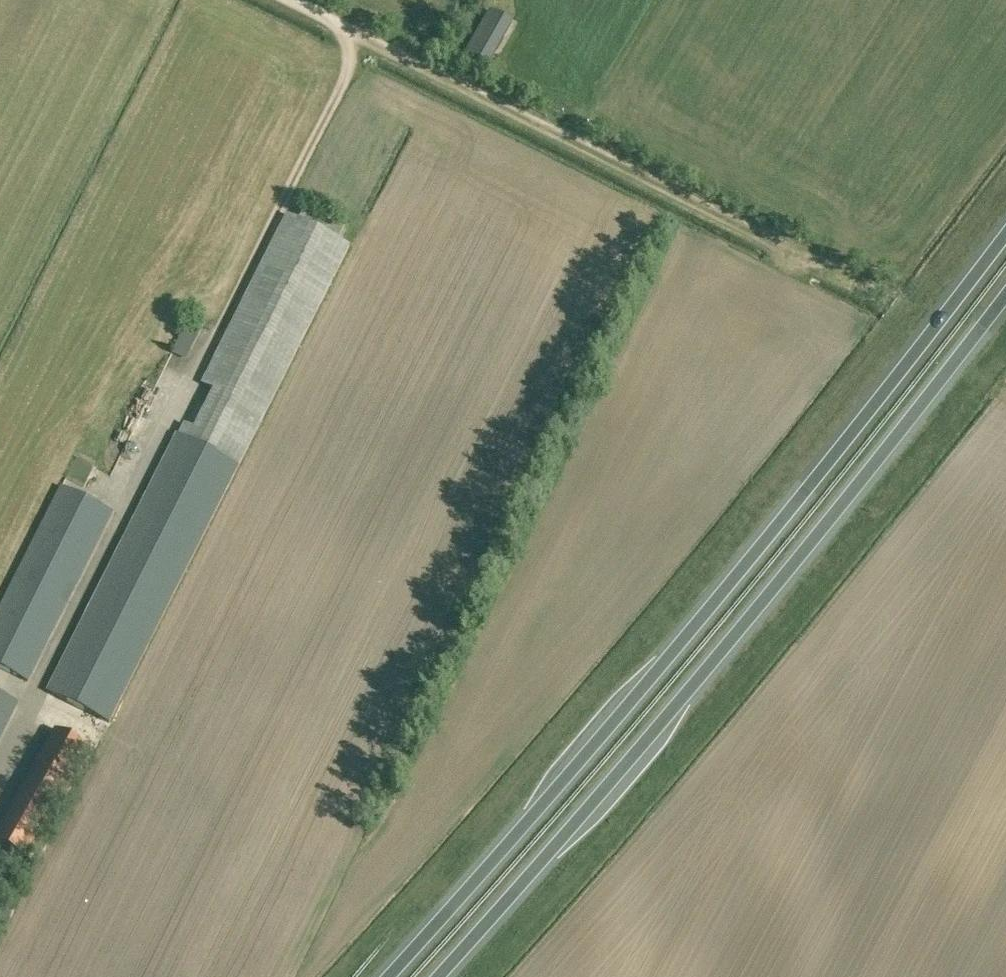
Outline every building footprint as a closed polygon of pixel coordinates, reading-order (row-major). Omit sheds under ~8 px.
[(510,23),(489,13),(468,56),(490,66),(510,23)] [(202,419),(250,444),(251,444),(351,246),(290,215),(205,384),(216,390),(202,419)] [(182,351),(194,356),(211,319),(198,314),(182,351)] [(250,444),(202,419),(196,429),(187,424),(181,435),(180,434),(49,692),(110,722),(250,444)] [(114,512),(63,486),(0,611),(0,667),(29,681),(114,512)] [(17,703),(0,695),(0,737),(17,703)] [(56,729),(0,828),(0,844),(30,861),(93,750),(56,729)]
